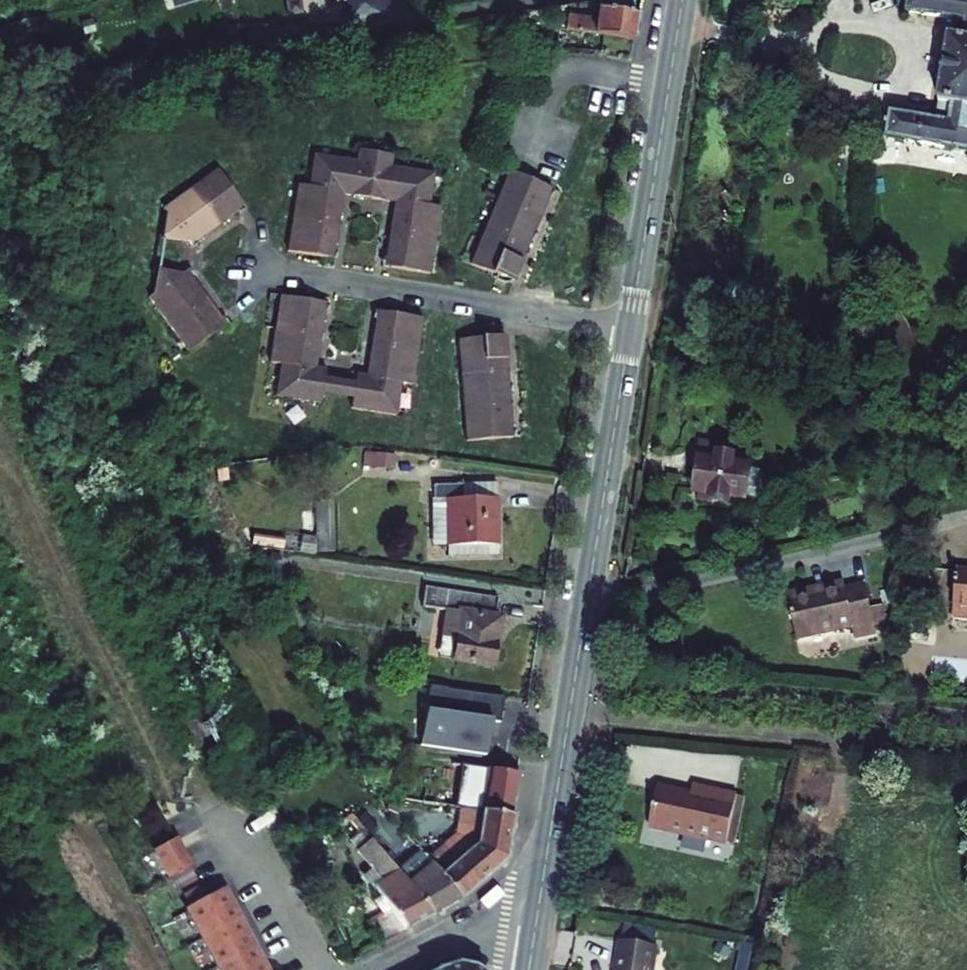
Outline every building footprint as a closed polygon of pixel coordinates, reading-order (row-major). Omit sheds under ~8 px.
[(350,16),(389,10),(388,0),(348,0),(350,16)] [(887,140),(966,152),(966,0),(910,0),(908,13),(952,20),(936,122),(891,115),(887,140)] [(565,29),(634,40),(638,14),(598,8),(597,19),(568,14),(565,29)] [(12,53),(4,30),(0,31),(0,57),(12,53)] [(391,166),(393,154),(358,149),(357,160),(351,195),(386,201),(391,166)] [(309,189),(343,194),(351,195),(357,160),(314,154),(309,185),(309,189)] [(429,204),(434,172),(391,166),(386,201),(394,202),(429,207),(429,204)] [(218,226),(246,207),(218,169),(191,188),(218,226)] [(539,219),(553,188),(509,170),(496,201),(539,219)] [(309,185),(298,184),(293,219),(338,226),(343,194),(309,189),(309,185)] [(218,226),(191,188),(163,208),(167,212),(162,237),(187,242),(193,237),(196,241),(218,226)] [(496,201),(483,232),(527,250),(535,230),(539,219),(496,201)] [(435,240),(440,205),(429,204),(429,207),(394,202),(389,233),(435,240)] [(288,250),(327,256),(328,249),(335,250),(338,226),(293,219),(288,250)] [(470,264),(514,282),(527,250),(483,232),(470,264)] [(435,240),(389,233),(386,258),(392,259),(391,266),(430,272),(435,240)] [(187,242),(191,247),(196,241),(193,237),(187,242)] [(386,258),(384,265),(391,266),(392,259),(386,258)] [(206,297),(190,276),(186,279),(182,273),(157,269),(153,294),(149,297),(168,324),(206,297)] [(190,276),(187,269),(182,273),(186,279),(190,276)] [(275,330),(320,337),(325,310),(318,309),(319,301),(280,295),(275,330)] [(188,352),(227,324),(206,297),(168,324),(188,352)] [(325,310),(327,302),(319,301),(318,309),(325,310)] [(376,318),(371,345),(417,352),(422,317),(383,311),(382,318),(376,318)] [(275,330),(270,362),(281,364),(281,360),(316,365),(320,337),(275,330)] [(508,369),(505,335),(459,339),(462,373),(508,369)] [(371,345),(367,373),(402,378),(401,382),(412,384),(417,352),(371,345)] [(276,395),(321,402),(322,394),(325,377),(326,367),(316,365),(281,360),(281,364),(276,395)] [(510,390),(511,390),(508,369),(462,373),(464,406),(511,402),(510,390)] [(353,399),(351,407),(396,414),(401,382),(402,378),(367,373),(357,372),(355,382),(353,399)] [(355,382),(325,377),(322,394),(353,399),(355,382)] [(467,440),(515,436),(511,402),(464,406),(467,440)] [(712,502),(713,497),(733,500),(737,468),(738,460),(724,457),(725,445),(699,442),(696,463),(702,464),(701,473),(695,472),(694,481),(700,481),(697,500),(712,502)] [(395,470),(397,455),(364,451),(362,465),(395,470)] [(733,500),(748,502),(753,470),(737,468),(733,500)] [(497,497),(497,483),(461,485),(461,498),(497,497)] [(447,546),(447,547),(498,545),(497,497),(461,498),(461,485),(433,486),(434,498),(446,498),(447,546)] [(712,506),(732,508),(733,500),(713,497),(712,502),(712,506)] [(434,498),(432,498),(433,546),(447,546),(446,498),(434,498)] [(329,501),(314,501),(316,536),(301,534),(299,553),(316,555),(316,553),(331,552),(329,501)] [(303,510),(304,524),(314,524),(313,509),(303,510)] [(283,550),(285,538),(253,534),(252,545),(283,550)] [(498,545),(447,547),(448,555),(498,554),(498,545)] [(266,568),(277,571),(282,556),(270,553),(266,568)] [(956,569),(952,618),(966,620),(966,570),(956,569)] [(845,589),(844,584),(812,592),(813,596),(845,589)] [(787,597),(797,640),(852,628),(855,639),(876,634),(874,627),(871,611),(865,587),(846,592),(845,589),(813,596),(812,592),(787,597)] [(445,591),(425,588),(422,607),(446,610),(442,636),(456,638),(453,658),(492,664),(496,642),(492,642),(496,616),(498,599),(445,591)] [(874,627),(885,624),(882,609),(871,611),(874,627)] [(442,636),(439,656),(453,658),(456,638),(442,636)] [(502,697),(429,685),(419,746),(487,755),(491,722),(499,723),(502,697)] [(459,765),(453,806),(460,808),(513,816),(520,774),(459,765)] [(649,827),(726,844),(737,796),(693,786),(690,795),(657,788),(649,827)] [(735,846),(746,798),(737,796),(726,844),(735,846)] [(389,809),(397,811),(399,803),(391,801),(389,809)] [(357,816),(362,822),(371,814),(367,808),(357,816)] [(427,858),(461,899),(499,867),(507,858),(513,816),(460,808),(456,834),(427,858)] [(364,829),(349,841),(357,850),(372,838),(364,829)] [(371,924),(383,944),(434,916),(408,883),(388,859),(378,847),(372,838),(357,850),(371,869),(381,882),(374,886),(381,896),(392,911),(384,916),(371,924)] [(154,851),(168,877),(171,875),(189,866),(190,866),(177,839),(154,851)] [(378,847),(388,859),(392,856),(382,844),(378,847)] [(428,867),(408,883),(434,916),(461,899),(427,858),(424,855),(420,858),(428,867)] [(171,875),(179,890),(196,880),(189,866),(171,875)] [(371,869),(365,874),(374,886),(381,882),(371,869)] [(184,894),(191,908),(207,899),(199,886),(184,894)] [(186,910),(202,939),(241,918),(226,889),(207,899),(191,908),(186,910)] [(381,896),(373,902),(384,916),(392,911),(381,896)] [(202,939),(216,966),(255,945),(241,918),(202,939)] [(615,969),(653,969),(657,947),(620,941),(615,969)] [(714,952),(725,959),(730,950),(719,943),(714,952)] [(743,943),(737,969),(748,969),(753,945),(743,943)] [(216,966),(218,969),(268,969),(255,945),(216,966)] [(439,969),(489,969),(475,960),(459,960),(439,969)]
